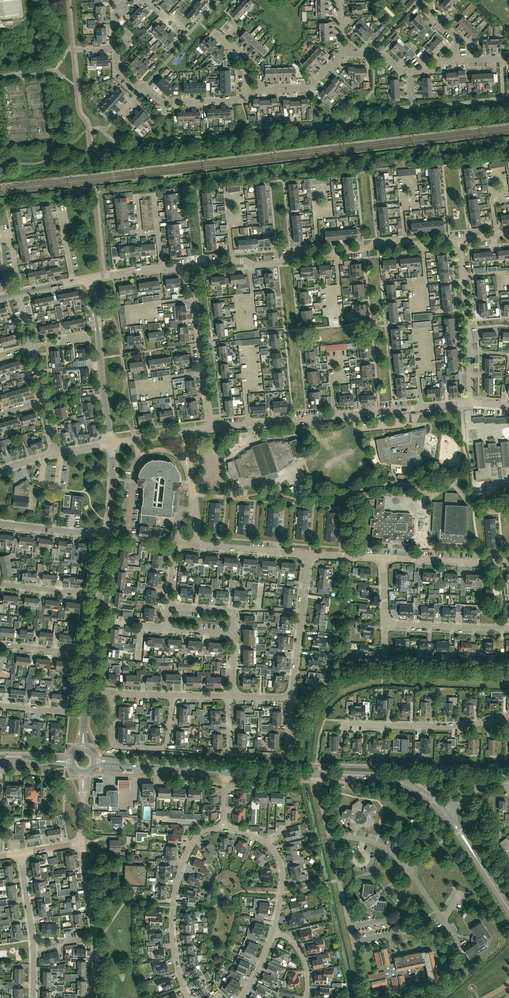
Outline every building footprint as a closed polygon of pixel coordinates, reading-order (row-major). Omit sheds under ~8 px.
[(24,15),(22,0),(0,0),(0,19),(24,15)] [(165,0),(160,6),(162,8),(170,0),(164,0),(165,0)] [(178,0),(170,0),(162,8),(165,11),(170,5),(172,7),(178,0)] [(204,0),(195,0),(197,2),(207,11),(210,8),(206,5),(210,1),(209,0),(205,0),(204,0)] [(245,0),(242,3),(239,0),(238,0),(237,2),(240,5),(241,4),(247,10),(251,5),(245,0)] [(452,4),(447,0),(444,0),(442,3),(445,6),(442,8),(446,12),(452,4)] [(99,6),(99,2),(96,2),(90,2),(90,8),(96,8),(97,13),(106,13),(105,6),(99,6)] [(207,11),(197,2),(194,5),(193,6),(194,7),(201,13),(200,12),(201,10),(205,14),(207,11)] [(352,13),(362,13),(362,9),(366,9),(366,3),(359,3),(359,6),(352,7),(352,13)] [(238,7),(235,4),(233,6),(236,9),(237,8),(243,14),(247,10),(241,4),(240,5),(238,7)] [(150,12),(145,7),(142,10),(139,8),(135,12),(142,18),(144,16),(146,17),(150,12)] [(201,13),(194,7),(191,10),(190,9),(188,10),(199,20),(201,18),(199,15),(201,13)] [(228,12),(231,15),(233,17),(237,21),(238,21),(240,19),(239,18),(243,14),(237,8),(236,9),(234,11),(231,8),(228,12)] [(197,23),(199,20),(188,10),(187,11),(188,12),(185,15),(193,22),(194,20),(197,23)] [(136,27),(141,22),(140,21),(142,18),(135,12),(131,17),(134,19),(131,23),(136,27)] [(416,26),(422,19),(417,15),(413,19),(410,16),(405,22),(408,25),(408,24),(410,26),(413,23),(415,26),(416,26)] [(458,30),(467,20),(463,16),(457,22),(460,24),(456,28),(458,30)] [(367,30),(368,28),(369,27),(361,18),(356,24),(360,28),(356,32),(355,33),(360,37),(367,30)] [(424,26),(427,23),(422,19),(416,26),(415,26),(412,29),(416,32),(416,31),(418,33),(417,33),(421,36),(428,29),(424,26)] [(466,30),(472,24),(467,20),(458,30),(460,31),(463,27),(466,30)] [(97,28),(97,35),(106,34),(106,27),(100,28),(100,24),(90,25),(90,28),(97,28)] [(156,35),(165,25),(163,24),(161,27),(158,24),(154,28),(152,26),(147,31),(150,33),(151,32),(155,36),(156,35)] [(467,38),(476,28),(472,24),(466,30),(468,32),(465,36),(467,38)] [(160,39),(166,32),(164,29),(166,27),(165,25),(156,35),(160,39)] [(475,38),(481,32),(476,28),(467,38),(469,39),(472,36),(475,38)] [(375,33),(371,29),(369,31),(367,30),(360,37),(365,41),(365,40),(366,41),(369,36),(374,40),(378,35),(380,33),(378,30),(375,33)] [(164,42),(173,33),(172,33),(171,31),(169,34),(166,32),(160,39),(164,42)] [(241,44),(250,35),(246,31),(240,37),(243,40),(240,43),(241,44)] [(440,48),(444,44),(440,39),(442,37),(437,32),(432,37),(435,40),(433,42),(435,44),(440,48)] [(168,51),(173,46),(170,43),(174,39),(172,37),(174,34),(173,33),(164,42),(162,44),(166,47),(165,48),(168,51)] [(93,45),(101,45),(101,42),(107,42),(106,34),(97,35),(98,42),(93,42),(93,43),(93,44),(93,45)] [(246,48),(255,38),(250,35),(241,44),(242,45),(245,42),(247,44),(244,47),(246,48)] [(396,54),(401,49),(403,47),(397,41),(400,37),(397,35),(390,42),(394,46),(391,49),(396,54)] [(207,50),(216,41),(214,39),(212,42),(212,41),(212,40),(211,38),(209,40),(206,44),(203,41),(198,46),(201,49),(204,52),(206,49),(207,50)] [(250,52),(259,42),(255,38),(246,48),(246,49),(249,46),(252,48),(249,51),(250,52)] [(211,54),(217,47),(215,45),(218,42),(216,41),(207,50),(211,54)] [(254,56),(263,46),(259,42),(250,52),(251,53),(254,50),(256,52),(253,55),(254,56)] [(436,53),(440,48),(435,44),(433,42),(430,45),(427,42),(423,47),(430,53),(433,51),(436,53)] [(405,44),(403,47),(401,49),(396,54),(401,58),(404,55),(405,53),(408,56),(413,50),(408,46),(405,44)] [(262,57),(268,50),(263,46),(254,56),(255,57),(258,54),(260,56),(257,59),(259,61),(262,57)] [(214,59),(215,58),(224,48),(222,47),(220,49),(217,47),(211,54),(210,55),(212,57),(211,57),(214,59)] [(325,53),(318,47),(314,52),(321,58),(322,57),(324,55),(327,58),(329,56),(325,53)] [(224,48),(215,58),(214,59),(214,60),(219,65),(223,60),(222,59),(226,55),(223,52),(226,50),(224,48)] [(321,58),(314,52),(310,56),(317,62),(318,61),(320,59),(323,62),(325,60),(322,57),(321,58)] [(94,57),(94,53),(91,53),(92,57),(91,57),(92,59),(88,60),(88,66),(92,66),(97,66),(97,57),(94,57)] [(317,62),(310,56),(306,60),(313,66),(314,66),(316,63),(319,66),(321,64),(318,61),(317,62)] [(135,67),(141,61),(137,57),(131,64),(135,67)] [(139,71),(149,60),(147,59),(143,63),(141,61),(135,67),(139,71)] [(143,75),(149,68),(147,66),(150,62),(149,60),(139,71),(143,75)] [(313,66),(306,60),(302,65),(309,71),(312,68),(315,71),(317,69),(314,66),(313,66)] [(220,70),(221,76),(230,76),(230,70),(227,70),(227,67),(223,67),(224,70),(220,70)] [(295,76),(294,67),(288,68),(288,81),(290,81),(290,76),(293,76),(293,81),(296,81),(296,76),(295,76)] [(160,88),(170,77),(168,76),(166,78),(165,80),(162,77),(156,84),(160,88)] [(164,92),(171,85),(168,83),(170,81),(172,79),(170,77),(160,88),(164,92)] [(339,85),(342,82),(335,77),(331,81),(332,82),(338,88),(341,90),(342,88),(339,85)] [(338,95),(339,93),(336,91),(338,88),(332,82),(328,87),(338,95)] [(175,89),(178,85),(176,83),(173,87),(171,85),(164,92),(168,96),(175,89)] [(125,94),(118,87),(115,91),(111,87),(111,88),(123,100),(125,99),(122,96),(125,94)] [(338,95),(328,87),(324,91),(330,97),(333,94),(336,97),(338,95)] [(123,100),(111,88),(110,89),(113,92),(110,95),(117,102),(119,99),(122,102),(123,100)] [(333,99),(330,97),(324,91),(323,90),(319,95),(325,100),(327,98),(331,101),(333,99)] [(390,102),(396,101),(395,98),(400,98),(400,95),(404,95),(404,92),(391,93),(392,98),(389,98),(390,102)] [(116,108),(117,107),(115,104),(117,102),(110,95),(107,99),(116,108)] [(116,108),(107,99),(103,103),(110,110),(112,107),(115,110),(116,108)] [(107,112),(110,110),(103,103),(99,107),(97,110),(101,114),(104,112),(109,116),(110,114),(107,112)] [(226,109),(226,105),(224,105),(225,118),(225,121),(234,120),(234,114),(230,114),(230,109),(226,109)] [(149,115),(142,109),(139,111),(137,109),(135,110),(145,119),(149,115)] [(141,123),(145,119),(135,110),(134,112),(137,115),(135,117),(141,123)] [(141,123),(135,117),(132,119),(130,117),(128,118),(137,127),(141,123)] [(210,190),(210,188),(202,189),(202,192),(203,199),(212,198),(211,191),(211,190),(210,190)] [(175,221),(174,219),(178,218),(178,213),(167,214),(167,219),(168,222),(175,221)] [(175,224),(175,221),(168,222),(168,225),(168,230),(179,229),(179,224),(175,224)] [(213,223),(213,221),(207,222),(207,224),(205,224),(206,231),(215,230),(214,223),(213,223)] [(351,238),(358,238),(357,235),(360,234),(360,227),(356,228),(356,229),(350,229),(351,238)] [(265,246),(271,246),(271,242),(275,241),(274,235),(270,235),(270,237),(264,238),(265,246)] [(126,257),(125,246),(124,243),(124,239),(121,239),(122,243),(119,243),(119,247),(115,248),(115,251),(116,256),(120,256),(120,257),(126,257)] [(182,254),(181,249),(163,250),(164,258),(168,257),(168,255),(171,255),(182,254)] [(58,261),(57,258),(51,259),(51,260),(54,275),(60,274),(59,266),(56,267),(55,262),(58,261)] [(401,268),(407,267),(406,258),(400,259),(400,262),(398,263),(399,268),(401,267),(401,268)] [(396,263),(396,259),(389,260),(390,269),(396,268),(399,268),(398,263),(396,263)] [(390,269),(389,260),(382,260),(383,264),(380,264),(381,274),(384,274),(384,272),(390,272),(390,269)] [(326,274),(325,264),(319,265),(319,271),(316,272),(317,279),(320,279),(320,276),(326,276),(326,274)] [(313,272),(313,266),(313,265),(308,266),(309,266),(306,267),(307,278),(308,278),(313,277),(314,280),(317,279),(316,272),(313,272)] [(259,278),(259,281),(273,280),(272,273),(264,274),(265,277),(259,278)] [(219,290),(218,276),(211,277),(212,285),(216,285),(216,291),(219,290)] [(485,279),(484,277),(480,277),(480,279),(477,280),(477,286),(485,285),(489,285),(489,282),(485,282),(485,279)] [(174,292),(174,287),(173,278),(166,279),(167,288),(170,287),(171,292),(174,292)] [(393,284),(392,281),(389,282),(389,284),(386,285),(387,291),(396,290),(395,284),(393,284)] [(120,294),(127,293),(126,285),(119,285),(120,294)] [(309,297),(311,297),(311,295),(309,295),(308,291),(311,291),(311,287),(308,288),(304,288),(305,291),(299,292),(298,292),(298,296),(300,296),(300,298),(309,297)] [(490,300),(499,299),(498,290),(495,290),(495,296),(489,296),(490,300)] [(77,305),(76,299),(79,298),(78,291),(71,292),(73,299),(74,309),(81,307),(80,304),(77,305)] [(67,304),(65,293),(59,294),(60,302),(64,301),(64,305),(67,304)] [(42,305),(41,298),(34,299),(36,307),(39,306),(40,309),(39,309),(40,312),(37,313),(38,316),(44,315),(42,305)] [(273,312),(273,309),(268,309),(264,310),(257,311),(257,314),(265,313),(268,313),(269,319),(275,319),(277,319),(276,312),(273,312)] [(355,317),(356,317),(365,316),(366,316),(366,312),(365,312),(365,310),(354,311),(351,311),(352,319),(355,318),(355,317)] [(78,326),(85,325),(83,317),(77,319),(78,326)] [(72,328),(78,326),(77,319),(70,320),(72,328)] [(46,325),(45,321),(42,322),(43,325),(39,326),(41,334),(48,332),(46,325)] [(55,323),(55,321),(52,322),(52,324),(54,331),(60,330),(59,322),(55,323)] [(159,331),(158,328),(160,328),(159,322),(154,323),(155,328),(155,329),(155,332),(156,340),(163,339),(162,331),(159,331)] [(9,333),(7,328),(10,328),(9,325),(4,326),(5,330),(6,334),(9,344),(16,342),(13,334),(10,335),(9,332),(9,333)] [(391,335),(400,334),(400,330),(402,330),(402,328),(404,328),(404,325),(397,326),(397,328),(391,329),(391,335)] [(136,329),(133,329),(134,335),(135,343),(142,342),(141,338),(140,334),(137,334),(136,329)] [(499,343),(499,342),(499,339),(496,339),(495,331),(489,332),(490,340),(492,340),(492,344),(496,344),(499,343)] [(274,334),(274,333),(274,332),(271,332),(271,333),(271,334),(270,334),(271,338),(267,338),(267,341),(279,340),(279,337),(280,337),(280,334),(279,334),(278,333),(274,334)] [(508,338),(508,332),(503,332),(503,336),(500,335),(499,342),(502,342),(503,340),(508,340),(508,338)] [(9,344),(7,336),(5,337),(0,338),(3,346),(9,344)] [(444,347),(449,347),(449,344),(456,343),(455,337),(446,337),(446,338),(447,342),(444,342),(444,347)] [(226,349),(226,341),(222,342),(222,345),(218,346),(219,352),(230,351),(229,348),(226,349)] [(401,347),(401,341),(392,342),(392,348),(399,347),(399,349),(402,349),(401,347)] [(76,359),(76,361),(77,361),(77,366),(78,366),(80,365),(80,362),(85,362),(85,359),(88,359),(87,348),(86,348),(86,347),(82,347),(82,348),(79,349),(80,359),(76,359)] [(318,356),(317,347),(311,348),(311,351),(304,351),(305,356),(306,356),(306,357),(318,356)] [(66,361),(74,360),(73,348),(69,348),(69,350),(65,350),(66,361)] [(60,362),(59,350),(51,351),(52,363),(55,362),(56,368),(63,367),(63,362),(60,362)] [(228,360),(227,355),(233,355),(232,351),(230,351),(219,352),(220,359),(223,359),(223,361),(228,360)] [(277,353),(277,351),(273,351),(273,353),(272,353),(273,357),(269,358),(269,361),(273,360),(281,359),(280,353),(277,353)] [(183,367),(182,355),(175,356),(176,364),(179,364),(180,368),(183,367)] [(16,369),(23,367),(21,359),(14,362),(16,369)] [(139,379),(136,361),(129,362),(131,371),(134,371),(134,375),(136,376),(136,380),(139,379)] [(365,363),(364,361),(356,362),(357,365),(359,365),(360,371),(371,370),(371,364),(367,364),(366,363),(365,363)] [(447,374),(450,374),(450,372),(455,371),(455,368),(458,368),(457,361),(449,362),(449,368),(447,368),(447,369),(447,374)] [(9,371),(16,369),(14,362),(7,364),(9,371)] [(9,371),(7,364),(0,365),(0,366),(2,373),(9,371)] [(404,374),(403,365),(394,366),(395,373),(397,372),(397,375),(404,374)] [(81,383),(87,382),(89,382),(88,368),(80,368),(81,383)] [(63,387),(62,373),(54,374),(55,385),(59,385),(59,388),(63,387)] [(396,384),(405,383),(404,377),(404,374),(397,375),(397,377),(395,378),(396,384)] [(186,387),(195,386),(194,379),(191,380),(189,380),(186,381),(185,377),(173,379),(173,383),(182,381),(183,384),(177,385),(178,389),(186,388),(186,387)] [(275,383),(275,386),(276,390),(283,389),(282,386),(283,386),(283,379),(275,379),(271,380),(271,383),(275,383)] [(458,394),(457,385),(456,382),(449,383),(450,394),(458,394)] [(349,395),(348,384),(345,385),(347,404),(353,404),(352,394),(349,395)] [(7,392),(6,389),(7,389),(6,385),(3,386),(5,393),(0,394),(3,402),(10,399),(8,392),(7,392)] [(493,394),(494,391),(493,391),(493,385),(485,385),(485,391),(489,391),(489,394),(493,394)] [(23,395),(30,393),(28,386),(21,388),(23,395)] [(186,388),(186,391),(186,393),(184,393),(184,395),(186,395),(187,395),(187,394),(188,394),(196,393),(195,386),(186,387),(186,388)] [(17,397),(23,395),(21,388),(14,390),(17,397)] [(406,390),(397,390),(397,397),(400,396),(400,399),(407,399),(406,393),(411,393),(412,392),(412,389),(406,390)] [(10,399),(17,397),(14,390),(8,392),(10,399)] [(260,413),(266,413),(265,405),(266,405),(266,402),(269,402),(269,396),(269,394),(265,394),(266,402),(262,402),(262,403),(259,403),(260,413)] [(280,411),(287,410),(286,403),(290,403),(289,394),(285,394),(286,397),(283,398),(283,401),(279,401),(280,411)] [(273,402),(272,396),(269,396),(269,402),(270,405),(273,404),(274,412),(280,411),(279,401),(273,402)] [(90,402),(89,397),(83,398),(86,416),(94,414),(91,401),(90,402)] [(310,404),(311,404),(312,408),(316,408),(316,404),(322,403),(321,397),(319,397),(310,398),(310,400),(309,400),(310,404)] [(166,410),(165,403),(164,398),(159,398),(160,404),(161,404),(162,410),(159,411),(158,412),(157,412),(158,415),(159,416),(160,415),(161,420),(167,419),(166,410)] [(188,401),(188,405),(184,405),(184,408),(197,407),(196,400),(188,401)] [(60,419),(67,418),(65,406),(58,408),(60,419)] [(187,415),(190,415),(193,414),(194,416),(197,415),(197,414),(198,413),(197,407),(184,408),(184,409),(186,409),(187,415)] [(167,419),(174,418),(173,409),(166,410),(167,419)] [(31,422),(38,420),(36,412),(29,415),(31,422)] [(24,424),(31,422),(29,415),(22,417),(24,424)] [(17,431),(16,426),(19,425),(17,418),(10,420),(12,427),(13,431),(14,434),(17,434),(16,431),(17,431)] [(65,424),(66,432),(62,432),(64,441),(71,440),(69,432),(73,431),(73,430),(71,423),(71,419),(64,421),(65,424)] [(72,419),(71,419),(71,423),(73,430),(76,429),(77,431),(78,439),(78,438),(80,437),(80,439),(81,439),(85,439),(85,438),(84,435),(83,428),(80,428),(79,421),(77,422),(75,422),(74,419),(72,419)] [(5,429),(12,427),(10,420),(3,422),(5,429)] [(89,425),(90,433),(91,435),(91,436),(98,435),(97,429),(97,424),(89,425)] [(386,436),(386,437),(376,439),(381,462),(420,468),(426,429),(414,432),(414,433),(412,433),(412,431),(386,436)] [(32,450),(38,448),(35,437),(35,436),(32,437),(33,442),(30,443),(32,450)] [(42,439),(39,440),(38,437),(37,436),(35,437),(38,448),(44,447),(42,439)] [(294,459),(293,457),(296,456),(296,458),(302,456),(301,447),(296,439),(290,441),(291,443),(289,443),(288,441),(282,444),(281,441),(275,443),(274,441),(268,443),(267,442),(263,443),(263,447),(258,448),(256,445),(252,447),(253,448),(247,450),(247,452),(241,455),(242,457),(236,459),(236,462),(234,462),(233,460),(228,462),(229,471),(234,479),(239,478),(239,477),(241,476),(242,477),(248,475),(249,477),(255,475),(256,477),(264,474),(265,475),(275,471),(274,471),(283,468),(282,466),(289,464),(288,461),(294,459)] [(12,456),(18,454),(16,447),(14,441),(11,441),(13,448),(10,449),(12,456)] [(508,441),(501,442),(501,445),(496,446),(496,442),(488,443),(488,446),(484,447),(483,441),(475,442),(478,470),(475,470),(476,480),(491,479),(492,483),(508,482),(508,446),(508,441)] [(18,454),(24,452),(22,445),(16,447),(18,454)] [(170,466),(168,463),(169,462),(168,462),(167,461),(165,460),(164,460),(162,460),(161,459),(160,459),(158,459),(157,459),(155,460),(154,460),(154,461),(152,463),(147,462),(146,463),(145,464),(144,465),(143,466),(143,467),(142,468),(142,470),(142,471),(141,472),(141,473),(141,474),(140,475),(140,476),(140,477),(140,478),(139,478),(138,485),(145,485),(141,513),(158,515),(173,517),(173,516),(171,516),(174,489),(180,489),(181,483),(178,483),(179,480),(178,479),(176,477),(179,473),(179,472),(178,471),(178,470),(177,469),(177,468),(176,467),(176,466),(175,465),(170,466)] [(35,509),(38,487),(34,487),(33,485),(30,485),(27,479),(15,486),(14,493),(12,495),(11,494),(10,503),(11,503),(13,505),(13,507),(35,509)] [(457,505),(458,495),(445,494),(445,502),(433,501),(432,531),(438,531),(437,542),(465,543),(465,534),(466,534),(468,505),(457,505)] [(65,496),(64,499),(63,499),(64,499),(63,513),(81,515),(83,496),(73,495),(73,497),(67,496),(65,496)] [(385,511),(385,498),(377,497),(377,508),(374,508),(373,516),(374,516),(374,518),(371,518),(370,526),(374,526),(374,529),(373,529),(372,537),(380,537),(381,534),(383,534),(382,542),(390,543),(391,540),(401,541),(401,540),(403,541),(403,543),(411,544),(412,536),(414,536),(414,534),(415,526),(412,525),(413,517),(410,517),(410,513),(397,512),(397,513),(392,512),(392,511),(385,511)] [(57,511),(58,502),(51,501),(51,504),(46,504),(45,514),(53,515),(53,511),(57,511)] [(156,527),(158,515),(141,513),(140,525),(149,526),(156,527)] [(148,536),(149,526),(140,525),(139,535),(148,536)] [(9,545),(13,545),(13,544),(13,542),(14,535),(14,534),(10,533),(10,535),(7,534),(6,544),(9,545)] [(30,544),(33,545),(34,540),(34,537),(27,536),(26,549),(29,550),(30,544)] [(72,549),(73,542),(66,541),(65,552),(71,552),(71,549),(72,549)] [(90,554),(91,547),(86,547),(87,543),(79,542),(78,551),(81,551),(82,550),(86,550),(85,553),(90,554)] [(128,551),(129,549),(125,547),(123,551),(121,551),(120,557),(131,558),(131,556),(128,555),(128,551)] [(10,561),(9,554),(0,556),(0,559),(1,563),(10,561)] [(249,572),(250,559),(244,559),(243,568),(240,568),(240,574),(239,575),(243,575),(243,570),(249,571),(249,572)] [(259,576),(259,569),(257,569),(257,560),(250,559),(249,572),(256,572),(256,576),(259,576)] [(2,569),(12,568),(10,561),(1,563),(2,569)] [(278,578),(278,571),(276,571),(276,561),(270,561),(269,569),(269,573),(273,573),(273,575),(275,575),(275,578),(278,578)] [(288,573),(289,562),(283,562),(282,570),(282,571),(278,571),(278,578),(281,578),(281,573),(285,573),(285,576),(288,576),(288,573)] [(296,574),(297,570),(295,569),(296,563),(289,562),(288,573),(296,574)] [(320,574),(319,577),(328,579),(328,575),(331,575),(333,574),(333,572),(332,571),(332,570),(332,566),(326,565),(325,568),(319,567),(319,573),(320,574)] [(22,578),(29,579),(31,567),(28,566),(27,571),(23,571),(23,575),(22,578)] [(361,568),(357,568),(357,567),(353,567),(352,574),(356,574),(357,572),(360,572),(360,576),(370,577),(371,569),(361,568)] [(3,576),(13,574),(12,568),(2,569),(3,576)] [(418,579),(418,581),(418,587),(422,587),(423,581),(429,581),(430,570),(426,570),(425,572),(423,572),(423,576),(423,579),(418,579)] [(435,588),(439,588),(440,580),(436,580),(436,577),(436,572),(434,572),(434,571),(430,570),(429,581),(433,581),(433,583),(435,583),(435,588)] [(450,582),(451,573),(444,573),(444,577),(444,580),(440,580),(439,588),(444,588),(444,582),(450,582)] [(457,589),(461,589),(461,581),(457,581),(457,578),(457,573),(451,573),(450,582),(457,583),(457,589)] [(472,574),(472,583),(471,587),(475,587),(476,587),(478,587),(478,590),(482,590),(482,582),(478,582),(478,579),(479,574),(476,574),(472,573),(472,574)] [(461,581),(461,589),(465,589),(465,585),(468,583),(472,583),(472,574),(466,574),(466,579),(465,581),(461,581)] [(157,585),(158,579),(146,577),(146,581),(147,582),(146,583),(138,582),(138,585),(145,586),(149,587),(149,584),(157,585)] [(327,587),(328,579),(319,577),(319,581),(318,581),(317,587),(323,588),(323,591),(329,592),(330,588),(327,587)] [(131,583),(131,579),(125,579),(125,578),(118,578),(117,584),(121,585),(120,588),(131,590),(132,587),(126,586),(126,585),(124,585),(125,582),(131,583)] [(405,585),(405,581),(396,580),(396,587),(401,587),(403,587),(403,591),(412,592),(412,588),(409,587),(409,585),(405,585)] [(281,593),(284,594),(284,593),(293,594),(293,593),(294,593),(294,592),(294,591),(294,590),(294,589),(294,588),(289,588),(283,587),(284,584),(277,583),(271,583),(271,585),(276,587),(281,587),(281,588),(280,589),(280,590),(280,591),(281,592),(281,593)] [(358,583),(355,583),(355,587),(358,587),(358,591),(361,592),(361,597),(371,598),(372,594),(373,594),(373,589),(370,589),(370,590),(365,589),(366,584),(358,583)] [(131,593),(131,590),(120,588),(120,591),(116,591),(115,598),(126,599),(127,596),(123,595),(123,592),(125,593),(125,592),(131,593)] [(11,603),(12,595),(4,594),(3,602),(11,603)] [(12,595),(11,603),(10,607),(14,607),(14,603),(18,604),(19,600),(19,596),(12,595)] [(329,601),(330,598),(323,597),(323,601),(322,604),(316,603),(315,609),(316,609),(316,613),(324,614),(325,606),(328,606),(329,601)] [(417,609),(417,597),(414,597),(414,602),(413,602),(413,605),(410,605),(409,606),(406,606),(406,614),(413,615),(413,609),(417,609)] [(417,597),(417,609),(421,609),(421,615),(421,616),(422,617),(425,617),(425,615),(427,615),(428,607),(424,607),(424,606),(425,606),(425,604),(422,604),(422,602),(420,602),(420,600),(417,599),(417,597)] [(39,598),(32,598),(31,605),(37,605),(37,609),(38,609),(37,618),(39,618),(39,619),(40,619),(41,609),(42,605),(38,605),(39,600),(39,598)] [(132,603),(132,600),(126,599),(115,598),(114,605),(119,605),(118,609),(134,611),(134,608),(122,606),(122,602),(132,603)] [(291,607),(292,600),(283,599),(279,599),(279,601),(281,601),(283,603),(283,606),(291,607)] [(449,617),(449,608),(446,608),(446,607),(443,607),(443,603),(441,603),(441,600),(439,600),(439,603),(438,610),(443,610),(442,618),(445,618),(445,617),(449,617)] [(406,614),(406,606),(403,606),(403,605),(400,605),(400,601),(396,601),(396,608),(400,608),(399,616),(403,616),(403,614),(406,614)] [(372,618),(373,610),(366,610),(367,604),(358,603),(357,607),(359,607),(359,612),(362,612),(362,617),(372,618)] [(439,603),(434,603),(434,605),(428,605),(428,607),(427,615),(430,616),(430,617),(434,617),(434,610),(438,610),(439,603)] [(449,608),(449,617),(451,617),(451,618),(454,618),(455,618),(456,611),(460,611),(460,604),(456,604),(456,605),(449,605),(449,608)] [(465,604),(460,604),(460,611),(464,611),(464,617),(464,619),(468,619),(468,617),(470,618),(471,609),(471,605),(465,605),(465,604)] [(471,609),(470,618),(473,618),(473,619),(477,620),(477,618),(477,612),(481,612),(482,605),(477,605),(477,609),(474,609),(474,610),(471,609)] [(280,616),(281,613),(274,612),(274,614),(273,615),(279,616),(278,622),(281,622),(290,623),(291,617),(286,617),(280,616)] [(325,631),(326,623),(327,620),(324,620),(324,614),(316,613),(315,617),(314,617),(314,623),(320,624),(319,630),(325,631)] [(257,626),(257,623),(254,623),(254,616),(244,616),(244,617),(243,617),(243,618),(243,619),(244,620),(244,623),(252,623),(252,626),(257,626)] [(38,623),(39,619),(39,618),(30,617),(29,617),(29,618),(34,618),(33,625),(34,626),(34,629),(37,630),(38,623)] [(368,624),(360,623),(356,623),(355,629),(360,629),(359,632),(363,632),(363,637),(373,638),(373,635),(374,635),(375,629),(367,629),(368,624)] [(111,635),(118,635),(119,629),(120,629),(121,627),(113,626),(113,628),(112,628),(111,635)] [(336,640),(336,634),(324,632),(323,637),(315,636),(314,639),(313,644),(326,646),(326,638),(336,640)] [(122,636),(118,635),(111,635),(110,642),(121,643),(122,636)] [(154,646),(155,637),(148,637),(148,641),(145,641),(144,649),(150,649),(150,645),(154,646)] [(164,651),(165,642),(161,642),(162,638),(155,637),(154,646),(159,646),(159,650),(164,651)] [(175,647),(175,639),(169,638),(168,643),(165,642),(164,651),(170,651),(170,647),(175,647)] [(427,648),(427,639),(419,638),(419,641),(417,641),(417,646),(419,646),(419,648),(424,648),(424,651),(423,651),(423,657),(427,657),(427,658),(430,658),(430,651),(426,651),(426,648),(427,648)] [(184,652),(185,644),(182,644),(182,640),(175,639),(175,647),(179,648),(179,652),(184,652)] [(409,651),(409,644),(405,643),(405,640),(396,639),(396,647),(405,647),(405,650),(409,651)] [(195,649),(195,641),(189,640),(188,644),(185,644),(184,652),(190,653),(191,649),(195,649)] [(205,654),(205,646),(202,645),(202,641),(195,641),(195,649),(199,649),(199,654),(205,654)] [(453,653),(453,646),(449,645),(449,642),(437,641),(437,645),(440,645),(439,648),(448,649),(448,652),(453,653)] [(493,651),(493,642),(485,641),(485,650),(490,651),(489,654),(488,660),(496,661),(496,655),(492,654),(492,651),(493,651)] [(215,651),(216,642),(209,642),(209,646),(205,646),(205,654),(210,655),(211,650),(215,651)] [(471,646),(471,643),(462,642),(461,645),(459,645),(459,653),(470,653),(470,657),(474,657),(475,654),(475,647),(471,646)] [(373,659),(374,650),(368,650),(368,644),(360,643),(360,652),(359,657),(373,659)] [(118,658),(119,649),(109,648),(109,651),(108,650),(107,655),(115,656),(115,657),(118,658)] [(322,667),(323,658),(311,656),(310,659),(309,659),(308,667),(309,666),(314,666),(314,667),(319,668),(319,667),(325,668),(325,667),(322,667)] [(72,678),(73,671),(70,671),(70,669),(69,669),(70,662),(64,661),(63,671),(62,671),(62,673),(69,674),(69,678),(72,678)] [(109,681),(117,681),(117,674),(120,674),(120,665),(113,665),(113,673),(109,673),(109,681)] [(144,676),(144,670),(137,670),(137,675),(134,675),(133,684),(140,684),(141,676),(144,676)] [(146,684),(153,685),(153,675),(153,673),(150,673),(150,670),(144,670),(144,676),(146,677),(146,684)] [(267,670),(266,670),(264,670),(264,673),(265,673),(271,674),(270,674),(274,675),(273,680),(283,682),(284,680),(285,680),(285,676),(277,675),(278,673),(274,672),(274,671),(267,670)] [(204,678),(204,672),(197,671),(197,676),(194,676),(194,686),(201,686),(201,678),(204,678)] [(214,686),(214,677),(210,677),(210,672),(204,672),(204,678),(207,678),(207,686),(214,686)] [(331,679),(332,674),(321,673),(315,672),(314,677),(306,676),(306,680),(305,685),(318,686),(319,678),(320,679),(320,677),(327,678),(327,679),(331,680),(331,679)] [(19,685),(19,682),(16,682),(14,683),(14,687),(15,687),(15,689),(11,688),(10,696),(18,696),(19,685)] [(50,692),(50,685),(47,684),(47,689),(43,689),(43,692),(39,691),(38,699),(45,699),(46,696),(46,692),(49,692),(50,692)] [(39,691),(40,686),(37,685),(37,687),(34,691),(32,690),(31,698),(38,699),(39,691)] [(503,698),(503,691),(498,691),(498,694),(494,694),(494,698),(490,698),(490,708),(498,708),(498,698),(503,698)] [(66,701),(67,694),(59,693),(59,701),(66,701)] [(413,701),(414,695),(407,695),(406,701),(407,701),(407,705),(402,705),(402,716),(409,716),(410,710),(411,710),(411,708),(410,708),(410,703),(409,703),(409,701),(413,701)] [(393,708),(393,698),(384,697),(384,699),(378,699),(378,713),(388,713),(388,708),(393,708)] [(457,702),(457,697),(449,697),(449,702),(445,702),(445,713),(453,713),(453,702),(457,702)] [(433,709),(434,698),(425,698),(425,702),(422,702),(422,715),(430,715),(430,709),(433,709)] [(478,705),(478,698),(470,698),(470,703),(465,703),(465,714),(473,714),(473,705),(478,705)] [(358,715),(358,705),(353,705),(353,702),(347,701),(347,711),(351,711),(351,714),(358,715)] [(369,711),(369,702),(363,702),(363,705),(358,705),(358,715),(365,715),(365,711),(369,711)] [(191,705),(187,705),(187,708),(184,708),(180,708),(180,711),(178,711),(178,714),(179,714),(187,714),(187,715),(190,715),(191,705)] [(128,719),(128,723),(133,723),(133,717),(129,717),(129,712),(119,712),(119,719),(123,719),(128,719)] [(187,721),(187,715),(187,714),(179,714),(179,721),(183,721),(183,724),(189,725),(189,721),(187,721)] [(281,725),(281,718),(271,718),(271,721),(273,721),(273,722),(269,724),(269,725),(262,724),(262,728),(269,728),(269,727),(273,727),(273,724),(281,725)] [(18,733),(19,720),(12,719),(10,732),(11,732),(10,735),(15,735),(15,732),(18,733)] [(33,725),(29,724),(29,721),(24,720),(24,728),(33,728),(32,734),(40,735),(41,722),(33,721),(33,725)] [(61,732),(62,723),(52,722),(51,730),(52,730),(50,742),(55,742),(58,742),(59,731),(61,732)] [(136,729),(136,723),(133,723),(128,723),(123,723),(123,726),(119,726),(119,733),(127,734),(128,729),(136,729)] [(184,737),(188,738),(188,734),(184,734),(184,731),(189,731),(189,727),(183,727),(181,727),(181,730),(177,730),(176,737),(184,737)] [(222,740),(222,734),(219,734),(219,730),(211,730),(211,733),(214,733),(214,740),(222,740)] [(330,753),(330,750),(338,750),(338,736),(330,736),(330,748),(325,747),(325,753),(330,753)] [(186,747),(186,744),(188,744),(188,742),(184,742),(184,737),(176,737),(176,744),(180,744),(180,747),(186,747)] [(361,750),(361,738),(353,738),(353,750),(361,750)] [(393,743),(393,747),(398,748),(398,751),(408,751),(408,738),(399,738),(399,743),(393,743)] [(430,752),(430,738),(421,738),(421,742),(416,742),(415,749),(419,749),(419,747),(421,747),(421,752),(430,752)] [(278,747),(278,740),(266,739),(266,743),(270,743),(270,746),(270,749),(275,749),(275,747),(278,747)] [(373,739),(373,741),(373,743),(369,743),(369,752),(373,752),(378,753),(378,749),(385,749),(385,748),(385,739),(373,739)] [(456,746),(456,739),(448,739),(448,742),(444,742),(444,752),(452,753),(452,746),(456,746)] [(477,753),(477,739),(469,739),(469,748),(467,748),(467,753),(477,753)] [(497,740),(495,740),(489,739),(489,750),(485,750),(485,757),(489,757),(489,756),(491,756),(491,754),(497,754),(497,744),(497,740)] [(221,747),(222,740),(214,740),(213,747),(210,746),(210,750),(217,750),(218,747),(221,747)] [(118,779),(118,787),(130,788),(130,780),(118,779)] [(103,793),(103,782),(96,782),(95,791),(93,790),(93,796),(97,796),(97,791),(98,791),(98,793),(103,793)] [(154,802),(154,801),(154,790),(153,790),(154,783),(143,783),(143,792),(149,792),(149,802),(154,802)] [(34,790),(34,786),(30,786),(29,787),(26,787),(25,797),(32,797),(32,801),(37,801),(38,790),(34,790)] [(42,801),(42,797),(43,797),(43,795),(49,795),(49,790),(47,790),(47,786),(46,786),(45,786),(44,786),(41,786),(41,791),(38,791),(38,801),(42,801)] [(217,802),(218,796),(215,796),(216,790),(207,789),(207,796),(210,796),(209,802),(217,802)] [(118,805),(118,790),(107,790),(107,795),(107,805),(118,805)] [(245,797),(245,791),(236,791),(236,797),(234,797),(234,803),(242,803),(242,797),(245,797)] [(261,802),(261,792),(255,792),(255,794),(253,794),(253,802),(261,802)] [(269,802),(269,795),(267,795),(267,792),(261,792),(261,802),(269,802)] [(277,803),(277,793),(271,792),(271,795),(269,795),(269,802),(277,803)] [(285,803),(285,795),(283,795),(283,793),(277,793),(277,803),(285,803)] [(107,805),(107,795),(98,795),(98,805),(107,805)] [(507,805),(506,805),(506,801),(505,801),(505,800),(503,800),(503,801),(500,800),(500,804),(499,804),(499,809),(500,809),(500,813),(503,814),(503,808),(506,808),(507,808),(507,805)] [(364,806),(361,802),(356,802),(352,805),(352,809),(347,809),(343,812),(342,817),(345,821),(350,821),(349,826),(352,830),(357,831),(363,827),(370,828),(374,825),(374,820),(371,816),(375,813),(376,808),(373,804),(368,803),(364,806)] [(217,818),(217,812),(215,812),(215,806),(207,805),(206,811),(209,811),(209,817),(217,818)] [(297,819),(297,810),(294,810),(294,805),(287,805),(287,812),(290,812),(290,819),(297,819)] [(244,814),(244,808),(236,808),(235,813),(233,813),(233,820),(241,820),(241,814),(244,814)] [(122,817),(128,817),(132,817),(136,821),(137,821),(138,815),(128,815),(128,811),(118,811),(118,817),(111,817),(111,820),(109,822),(111,823),(115,823),(115,826),(122,827),(122,817)] [(21,824),(22,828),(23,833),(13,833),(13,834),(13,839),(17,839),(23,839),(23,835),(27,834),(28,841),(35,840),(33,833),(31,833),(30,830),(26,830),(26,827),(25,821),(24,821),(21,822),(21,824)] [(183,834),(184,827),(179,827),(179,824),(171,824),(171,829),(174,829),(174,833),(172,833),(183,834)] [(298,826),(291,827),(289,828),(290,831),(285,833),(286,840),(296,838),(295,833),(299,832),(298,826)] [(48,838),(55,837),(53,829),(53,827),(50,827),(50,830),(47,830),(48,838)] [(33,833),(35,840),(41,839),(40,832),(40,829),(33,830),(33,833)] [(183,834),(172,833),(171,837),(168,837),(168,842),(176,843),(176,840),(181,840),(181,834),(183,834)] [(120,851),(120,844),(125,844),(125,837),(119,837),(119,840),(110,840),(110,848),(114,848),(114,851),(120,851)] [(228,842),(229,837),(221,837),(221,841),(220,847),(220,851),(226,852),(231,852),(231,846),(228,845),(228,842)] [(497,845),(503,853),(508,850),(505,847),(508,843),(505,838),(497,845)] [(246,846),(247,842),(240,840),(238,844),(237,843),(236,848),(240,849),(239,851),(245,853),(244,857),(246,858),(247,858),(250,852),(246,850),(247,847),(246,846)] [(287,853),(297,851),(296,847),(298,846),(298,844),(301,843),(300,840),(293,841),(293,845),(285,847),(287,853)] [(177,852),(177,846),(170,846),(170,842),(163,842),(163,848),(167,848),(166,852),(177,852)] [(203,847),(206,851),(203,853),(205,855),(209,861),(214,857),(212,854),(216,851),(210,843),(207,845),(203,847)] [(262,866),(267,861),(263,857),(265,854),(257,848),(253,853),(258,858),(255,861),(262,866)] [(297,851),(287,853),(288,859),(292,858),(295,858),(296,861),(303,860),(304,859),(303,856),(300,857),(300,854),(297,855),(297,851)] [(176,858),(177,852),(166,852),(166,856),(163,855),(162,861),(163,861),(169,861),(169,858),(176,858)] [(71,855),(71,853),(66,853),(66,855),(67,862),(74,861),(73,854),(71,855)] [(205,874),(207,868),(203,866),(204,862),(195,858),(192,866),(200,868),(199,872),(205,874)] [(33,869),(40,868),(40,864),(45,863),(45,860),(32,862),(33,869)] [(303,860),(296,861),(297,865),(290,867),(291,873),(301,870),(300,867),(304,866),(303,864),(304,863),(303,860)] [(170,871),(171,865),(163,865),(163,861),(162,861),(157,861),(156,864),(160,865),(160,871),(170,871)] [(0,873),(13,871),(12,865),(5,866),(5,869),(0,869),(0,872),(0,873)] [(145,884),(145,865),(125,865),(125,883),(145,884)] [(41,875),(42,878),(47,877),(48,877),(47,871),(44,871),(44,867),(40,868),(33,869),(34,876),(41,875)] [(272,875),(271,870),(266,870),(261,870),(261,877),(263,877),(264,884),(273,883),(272,875)] [(302,874),(301,870),(291,873),(292,879),(299,877),(300,881),(308,879),(307,875),(306,876),(305,873),(302,874)] [(170,871),(160,871),(160,877),(156,877),(156,879),(156,881),(158,881),(161,881),(161,878),(170,878),(170,871)] [(68,875),(69,879),(64,880),(64,882),(69,881),(77,880),(76,874),(68,875)] [(201,882),(203,876),(197,874),(196,877),(189,875),(187,882),(196,885),(198,881),(201,882)] [(43,888),(46,887),(46,883),(48,883),(48,880),(47,877),(42,878),(42,881),(35,882),(36,889),(43,888)] [(147,884),(152,884),(156,885),(156,891),(166,891),(167,885),(158,884),(158,881),(156,881),(153,881),(147,881),(147,884)] [(375,894),(373,891),(374,884),(363,882),(362,895),(365,899),(364,900),(368,906),(370,905),(373,909),(385,911),(387,900),(379,899),(377,897),(378,897),(378,895),(377,893),(375,893),(375,894)] [(15,884),(8,885),(6,886),(6,889),(3,890),(3,892),(16,891),(15,888),(16,888),(16,884),(15,884)] [(44,891),(43,888),(36,889),(37,895),(44,894),(45,897),(50,896),(51,896),(50,891),(44,891)] [(199,896),(197,896),(195,893),(196,891),(185,889),(184,896),(189,897),(190,898),(189,902),(196,902),(197,899),(198,899),(199,896)] [(166,898),(166,891),(156,891),(154,891),(154,895),(152,895),(152,901),(158,901),(159,901),(159,897),(166,898)] [(67,901),(80,900),(79,893),(71,894),(72,898),(67,898),(67,901)] [(39,908),(46,907),(45,903),(51,903),(50,896),(45,897),(45,901),(38,902),(39,908)] [(292,911),(302,908),(301,904),(307,903),(305,896),(298,898),(299,901),(290,903),(292,911)] [(254,908),(259,908),(269,909),(269,902),(264,902),(264,898),(257,898),(257,901),(254,901),(254,908)] [(81,906),(80,900),(67,901),(68,904),(68,908),(70,908),(81,906)] [(18,904),(18,903),(10,904),(11,907),(5,908),(6,912),(19,910),(18,907),(19,907),(19,904),(18,904)] [(46,911),(46,907),(39,908),(40,915),(47,914),(48,917),(53,916),(52,910),(46,911)] [(269,909),(259,908),(258,912),(255,912),(255,918),(259,919),(262,919),(262,915),(268,915),(268,909),(269,909)] [(21,916),(20,913),(19,913),(19,910),(6,912),(6,915),(8,915),(8,918),(9,918),(9,919),(12,918),(20,917),(20,916),(21,916)] [(162,924),(162,917),(155,916),(156,911),(146,911),(146,918),(151,918),(151,923),(153,924),(153,927),(160,927),(160,924),(162,924)] [(187,924),(195,923),(197,923),(198,923),(198,920),(195,920),(195,916),(196,916),(195,911),(191,911),(191,912),(181,913),(182,920),(183,920),(187,920),(187,924)] [(71,921),(72,921),(82,919),(81,912),(74,913),(74,917),(70,918),(70,919),(71,921)] [(291,927),(301,924),(300,919),(304,919),(302,912),(295,914),(296,918),(289,919),(291,927)] [(263,930),(265,924),(258,922),(259,919),(255,918),(252,917),(251,922),(252,923),(255,924),(254,928),(253,927),(253,928),(263,930)] [(470,959),(488,948),(486,944),(487,938),(491,936),(481,922),(470,929),(475,936),(474,942),(463,949),(470,959)] [(11,931),(21,930),(21,923),(11,924),(12,928),(10,928),(11,931)] [(195,923),(187,924),(184,924),(181,924),(181,931),(183,931),(187,931),(187,934),(194,934),(194,930),(192,930),(191,924),(195,923)] [(302,940),(313,937),(311,928),(313,928),(312,925),(303,927),(304,930),(300,931),(302,940)] [(253,928),(253,927),(249,927),(248,932),(247,936),(253,938),(254,939),(255,934),(261,936),(262,930),(263,930),(253,928)] [(155,933),(155,929),(148,929),(149,940),(163,940),(162,932),(155,933)] [(9,942),(16,941),(15,937),(22,936),(21,930),(11,931),(12,937),(9,938),(9,942)] [(189,941),(189,945),(195,944),(194,940),(192,941),(192,934),(194,934),(187,934),(183,934),(182,934),(182,941),(183,941),(189,941)] [(256,950),(258,944),(252,941),(253,938),(247,936),(246,936),(243,945),(246,946),(256,950)] [(320,951),(319,947),(324,946),(323,938),(315,940),(316,943),(308,945),(310,952),(316,951),(316,952),(320,951)] [(195,944),(189,945),(183,945),(184,952),(185,952),(190,952),(190,955),(196,955),(196,951),(194,951),(193,945),(195,945),(195,944)] [(148,947),(149,952),(152,952),(152,954),(156,954),(156,958),(165,957),(164,948),(158,948),(158,945),(151,946),(148,947)] [(256,950),(246,946),(245,950),(241,949),(239,954),(245,957),(246,953),(253,956),(255,950),(256,950)] [(86,955),(86,948),(78,948),(74,948),(73,956),(77,956),(77,955),(86,955)] [(290,954),(277,948),(275,951),(273,954),(274,954),(272,957),(278,960),(277,963),(280,964),(281,962),(282,962),(283,959),(287,960),(290,954)] [(384,971),(368,975),(369,980),(371,979),(371,981),(372,986),(387,983),(386,978),(392,977),(394,989),(399,988),(399,987),(405,985),(403,974),(406,974),(405,968),(426,964),(429,981),(439,979),(432,950),(426,952),(425,950),(421,951),(406,955),(404,955),(394,957),(395,962),(389,964),(386,948),(381,949),(381,951),(375,952),(378,967),(379,970),(383,969),(384,971)] [(53,961),(60,959),(58,950),(51,952),(53,961)] [(46,963),(53,961),(51,952),(44,954),(46,963)] [(328,953),(325,953),(316,955),(317,959),(312,960),(314,968),(323,966),(324,967),(328,966),(327,960),(330,959),(328,953)] [(190,955),(185,956),(185,963),(189,962),(189,966),(187,968),(188,970),(199,964),(198,960),(198,955),(196,955),(190,955)] [(238,955),(236,960),(235,960),(234,963),(238,965),(247,969),(250,963),(244,961),(245,958),(238,955)] [(160,964),(159,960),(152,962),(153,968),(158,967),(159,974),(168,972),(166,962),(160,964)] [(283,967),(273,963),(272,965),(269,964),(266,970),(274,973),(276,969),(281,971),(283,967)] [(197,969),(196,966),(199,964),(188,970),(187,971),(190,977),(195,975),(196,975),(197,977),(203,974),(201,970),(200,969),(198,968),(197,969)] [(230,971),(234,973),(237,974),(238,972),(244,974),(246,969),(247,969),(238,965),(237,968),(232,966),(230,971)] [(315,983),(326,983),(326,976),(333,976),(332,969),(326,970),(326,973),(315,974),(315,983)] [(237,988),(240,982),(235,979),(237,976),(230,972),(227,977),(231,980),(229,983),(236,987),(236,988),(237,988)] [(296,978),(296,973),(289,973),(289,978),(289,986),(299,986),(299,978),(296,978)] [(203,982),(199,976),(203,974),(197,977),(191,981),(194,987),(198,985),(199,985),(201,988),(207,984),(205,981),(203,982)] [(269,984),(271,980),(276,982),(277,983),(279,979),(278,978),(268,974),(266,977),(264,975),(261,981),(265,982),(264,984),(268,986),(269,984)] [(164,977),(161,978),(155,980),(158,986),(162,984),(164,990),(173,986),(170,978),(165,980),(164,977)] [(236,987),(229,983),(228,982),(226,986),(223,985),(220,989),(225,994),(228,990),(233,993),(236,988),(236,987)] [(207,992),(204,986),(207,984),(201,988),(195,991),(199,997),(203,994),(204,995),(205,997),(211,994),(209,990),(207,992)] [(272,990),(262,985),(261,987),(258,986),(255,991),(263,995),(265,991),(270,993),(272,990)] [(320,991),(315,990),(314,997),(316,997),(323,997),(324,995),(329,995),(330,987),(322,987),(320,987),(320,991)]
